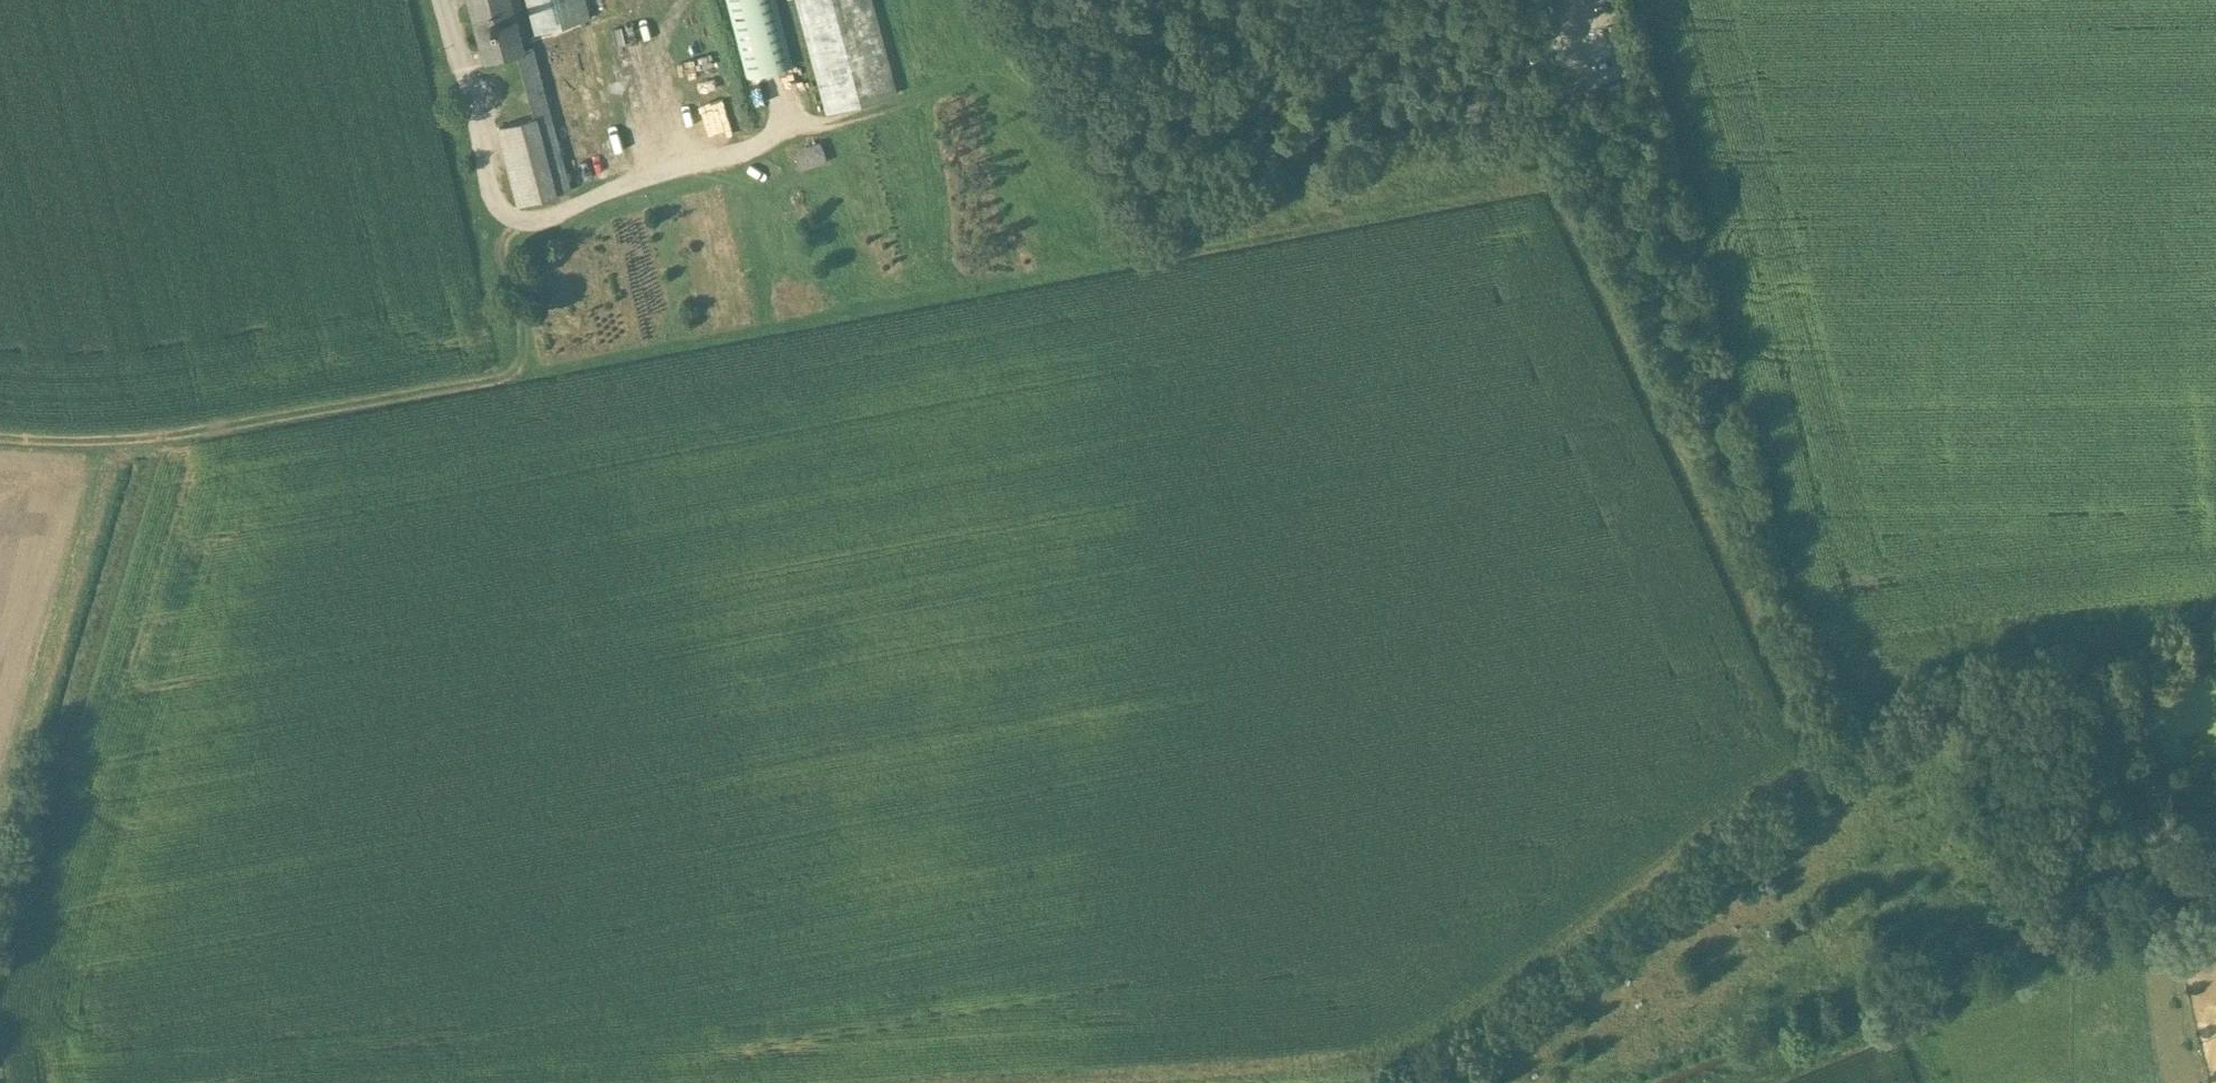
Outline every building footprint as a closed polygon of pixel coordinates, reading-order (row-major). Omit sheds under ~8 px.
[(486,62),(517,54),(523,52),(509,0),(469,0),(486,62)] [(534,35),(591,18),(587,0),(524,0),(534,35)] [(746,78),(793,66),(776,0),(725,0),(746,78)] [(825,114),(898,93),(873,0),(795,0),(825,114)] [(571,190),(533,49),(523,52),(517,54),(534,117),(555,195),(571,190)] [(534,117),(499,127),(520,205),(555,195),(534,117)] [(796,146),(800,167),(829,160),(825,140),(796,146)]
